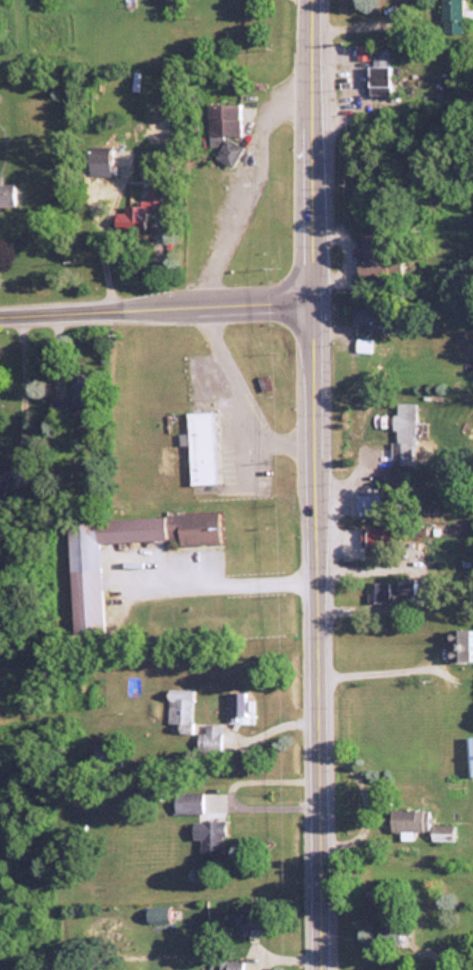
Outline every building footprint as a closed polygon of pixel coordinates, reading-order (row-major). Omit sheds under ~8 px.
[(466,0),(444,0),(444,35),(466,35),(466,0)] [(395,68),(373,68),(373,96),(395,96),(395,68)] [(218,160),(235,169),(246,148),(242,136),(242,105),(210,105),(210,138),(220,138),(219,141),(218,160)] [(360,120),(373,120),(373,107),(360,107),(360,120)] [(92,152),(92,177),(115,177),(115,152),(92,152)] [(0,186),(0,211),(16,211),(16,186),(0,186)] [(163,210),(164,191),(149,191),(148,204),(127,203),(126,214),(117,213),(117,232),(149,233),(150,209),(163,210)] [(389,258),(389,236),(364,236),(364,276),(397,276),(397,258),(389,258)] [(354,310),(354,326),(368,326),(368,333),(388,333),(388,310),(354,310)] [(91,403),(91,378),(74,378),(74,407),(83,407),(83,403),(91,403)] [(53,403),(53,418),(68,418),(68,403),(53,403)] [(419,405),(400,405),(400,443),(395,443),(395,467),(418,467),(419,405)] [(191,447),(191,486),(220,486),(219,414),(189,415),(190,436),(180,436),(181,447),(191,447)] [(361,495),(361,517),(393,517),(393,495),(361,495)] [(71,523),(77,637),(108,635),(104,545),(169,542),(170,548),(224,546),(223,515),(71,523)] [(397,530),(365,530),(365,550),(397,550),(397,530)] [(416,595),(416,581),(398,581),(398,595),(416,595)] [(391,584),(370,584),(370,604),(391,604),(391,584)] [(472,664),(472,632),(453,632),(453,664),(472,664)] [(169,726),(194,726),(194,693),(169,693),(169,726)] [(229,723),(250,723),(250,694),(229,694),(229,723)] [(204,753),(223,753),(223,726),(204,726),(204,753)] [(372,809),(381,808),(380,789),(372,790),(372,809)] [(176,795),(176,815),(205,815),(205,795),(176,795)] [(394,834),(431,834),(431,812),(394,812),(394,834)] [(203,855),(227,855),(227,822),(203,822),(203,855)] [(435,843),(457,843),(457,828),(435,828),(435,843)] [(172,912),(151,912),(151,925),(172,925),(172,912)] [(240,935),(277,935),(277,912),(240,912),(240,935)] [(403,932),(402,917),(391,917),(392,931),(385,932),(386,948),(408,947),(407,932),(403,932)] [(243,962),(219,962),(219,969),(243,969),(243,962)]
